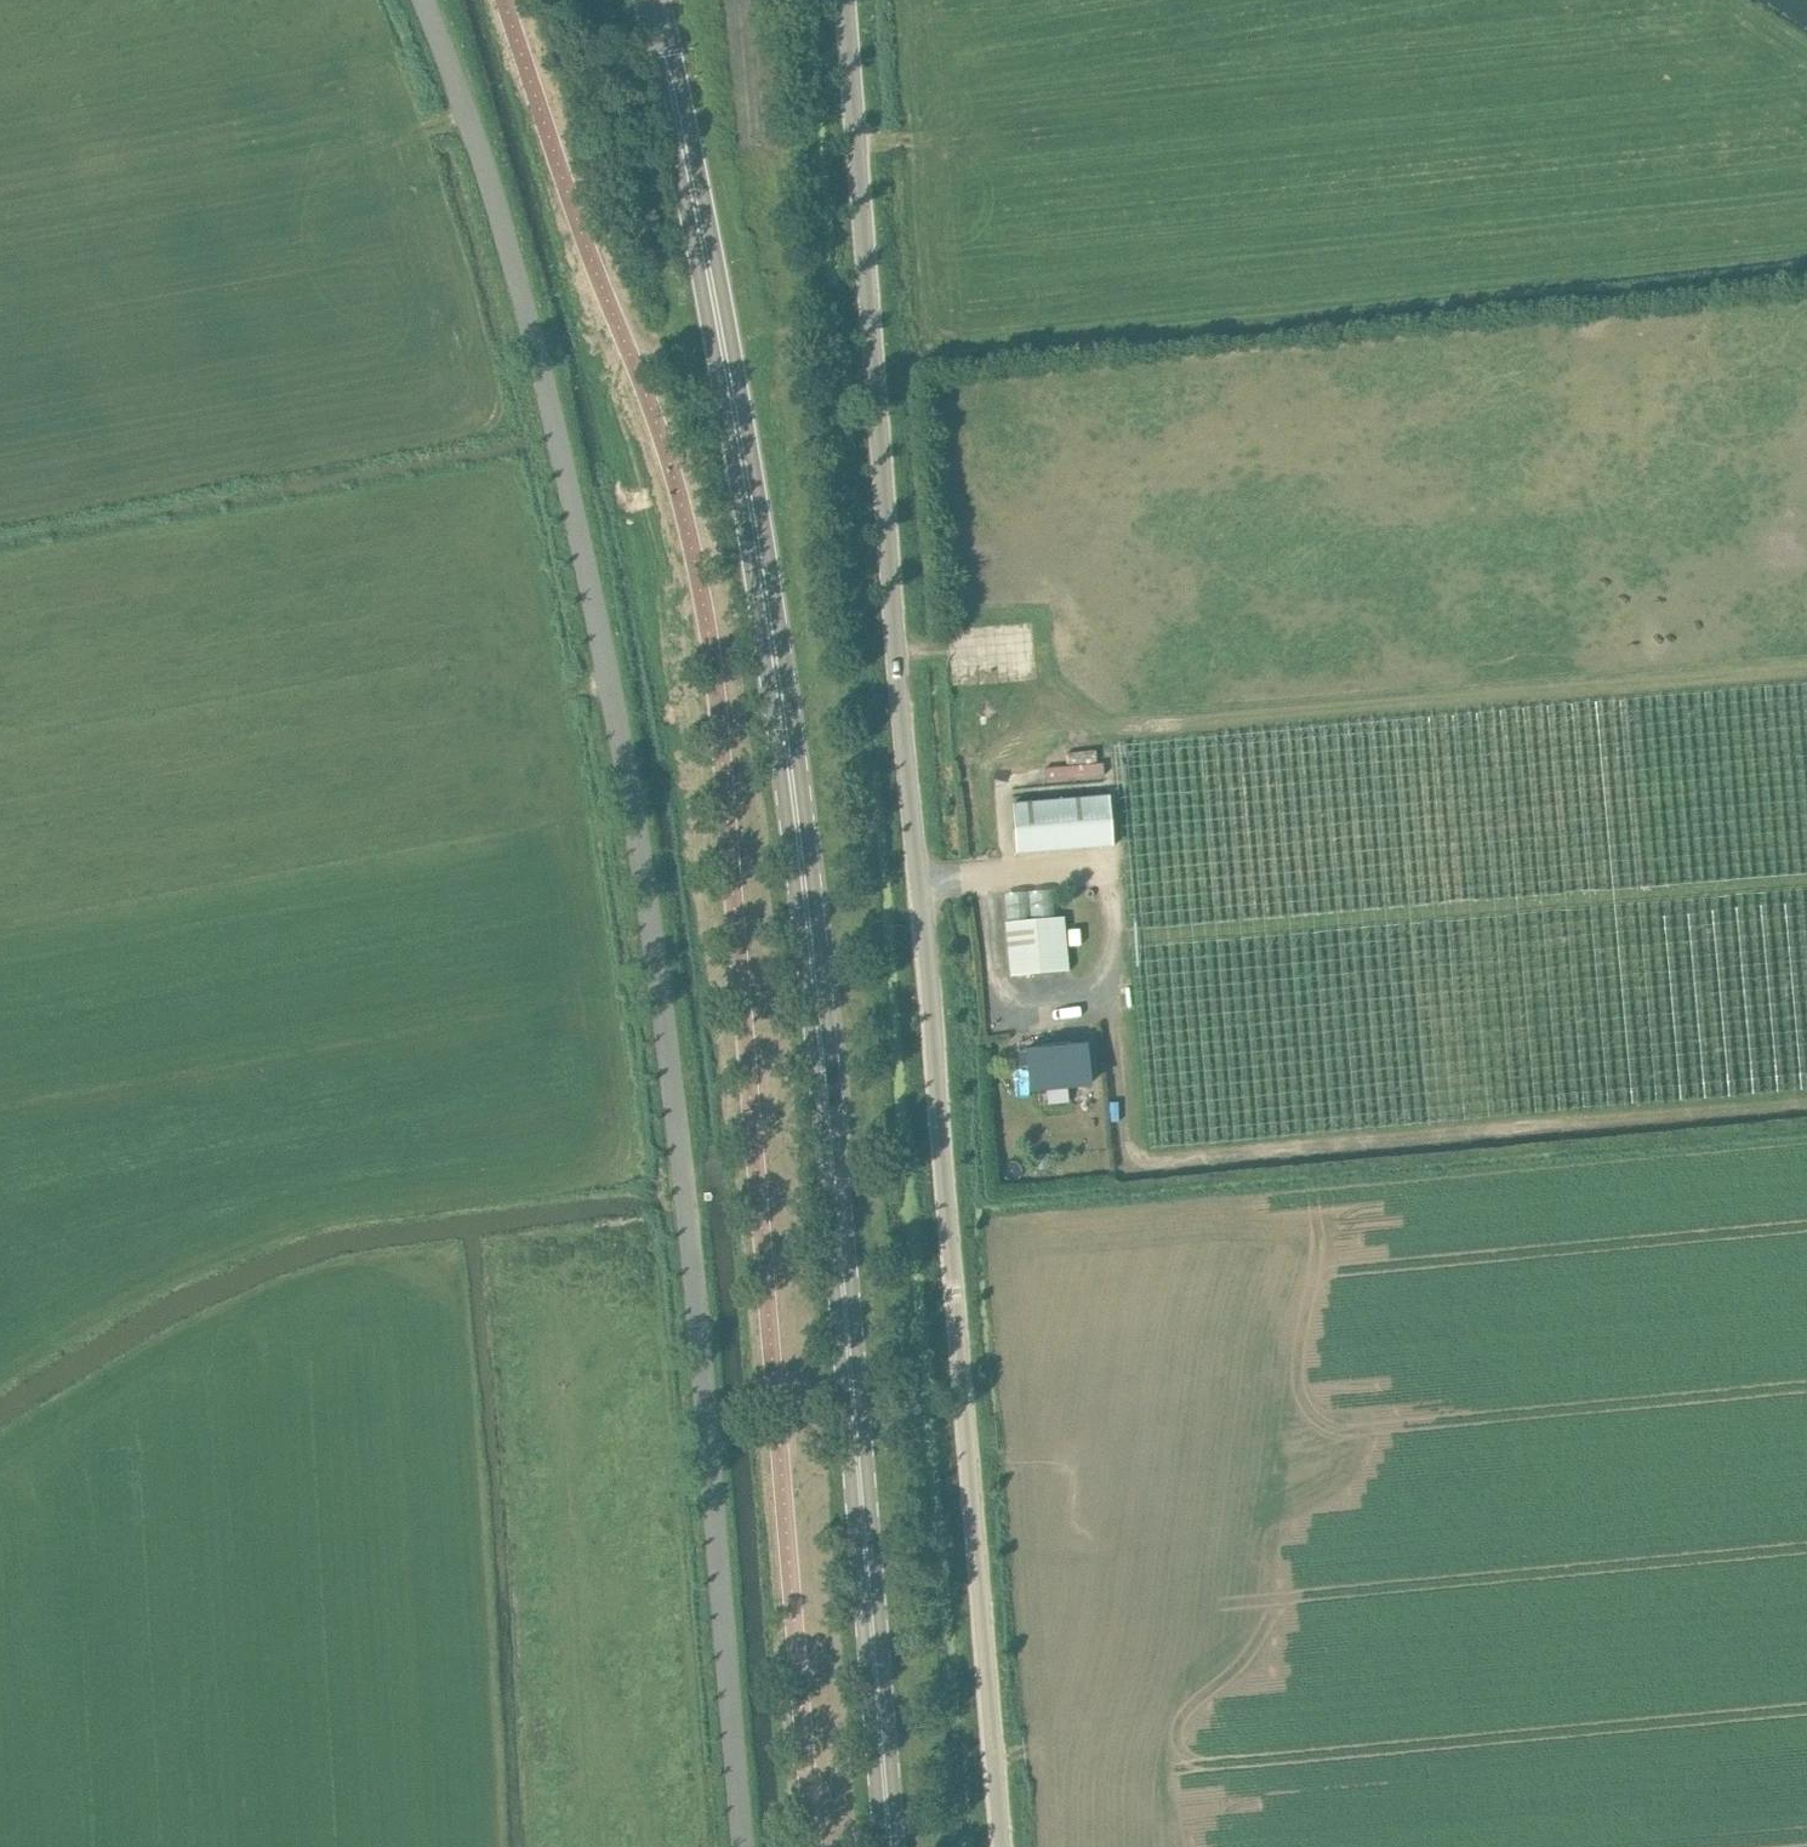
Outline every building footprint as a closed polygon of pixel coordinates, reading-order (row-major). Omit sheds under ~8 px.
[(1068,754),(1068,766),(1047,767),(1048,782),(1100,779),(1099,753),(1068,754)] [(1017,854),(1114,846),(1110,797),(1013,805),(1017,854)] [(1063,918),(1005,923),(1010,977),(1068,971),(1063,918)] [(1090,1084),(1088,1062),(1086,1043),(1029,1049),(1032,1084),(1043,1083),(1043,1089),(1090,1084)]
